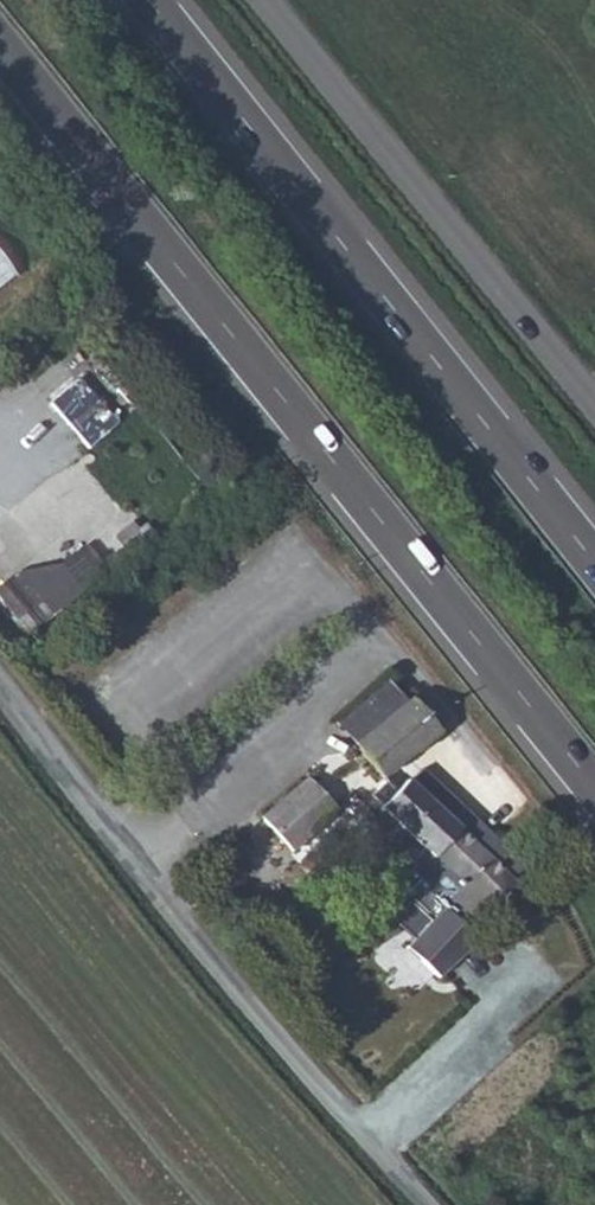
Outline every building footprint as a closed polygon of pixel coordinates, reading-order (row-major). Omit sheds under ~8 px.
[(16,262),(0,243),(0,275),(16,262)] [(87,472),(61,494),(86,523),(112,500),(87,472)] [(5,569),(43,617),(97,575),(71,543),(47,560),(5,569)] [(401,699),(382,677),(333,718),(381,772),(438,724),(408,693),(401,699)] [(417,765),(403,778),(466,840),(477,830),(463,818),(467,814),(417,765)] [(333,807),(307,776),(258,814),(287,850),(333,807)] [(382,872),(426,918),(440,906),(460,928),(508,880),(466,840),(403,778),(368,817),(400,852),(382,872)] [(402,946),(436,981),(475,945),(460,928),(440,906),(426,918),(430,922),(402,946)]
